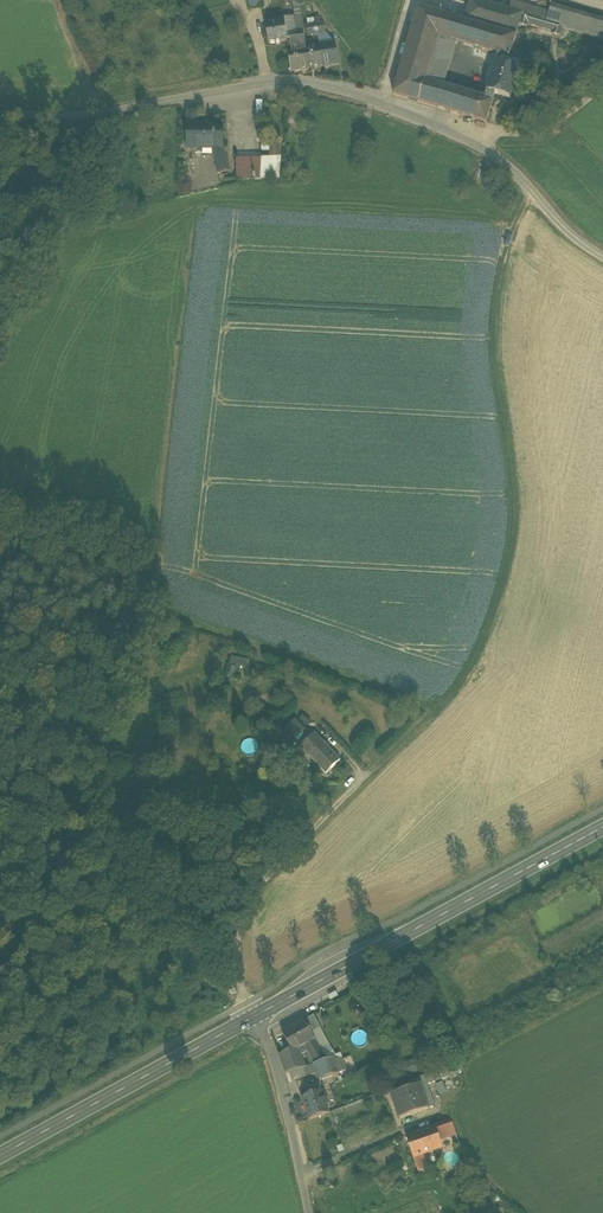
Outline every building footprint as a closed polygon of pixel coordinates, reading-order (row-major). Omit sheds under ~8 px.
[(250,9),(263,7),(262,0),(249,0),(250,9)] [(298,33),(304,33),(300,6),(312,1),(312,0),(297,0),(297,1),(293,3),(295,16),(298,33)] [(437,108),(444,86),(426,81),(438,37),(457,42),(499,55),(500,49),(511,52),(519,25),(527,27),(528,24),(553,32),(552,34),(560,36),(563,26),(563,25),(548,21),(523,13),(509,9),(476,0),(470,0),(465,21),(418,7),(393,94),(436,107),(436,108),(437,108)] [(509,9),(523,13),(525,6),(511,2),(509,9)] [(550,14),(525,6),(523,13),(548,21),(550,14)] [(550,14),(548,21),(563,25),(563,26),(602,38),(602,21),(552,6),(550,14)] [(295,16),(284,18),(287,35),(298,33),(295,16)] [(288,40),(287,35),(284,18),(265,21),(269,44),(287,42),(288,42),(288,40)] [(322,23),(320,23),(315,24),(317,34),(326,33),(325,26),(322,23)] [(308,36),(317,34),(315,24),(306,25),(308,36)] [(426,81),(444,86),(457,42),(438,37),(426,81)] [(305,38),(288,40),(288,42),(287,42),(291,72),(309,69),(306,48),(305,38)] [(336,43),(319,46),(322,67),(339,64),(336,43)] [(319,46),(306,48),(309,69),(322,67),(319,46)] [(486,99),(493,101),(495,94),(510,98),(519,68),(522,56),(523,55),(522,55),(521,55),(511,52),(500,49),(499,55),(486,99)] [(438,108),(451,111),(457,90),(444,86),(437,108),(438,108)] [(472,94),(457,90),(451,111),(465,116),(472,94)] [(486,99),(472,94),(465,116),(487,122),(493,101),(486,99)] [(188,114),(188,126),(198,126),(198,114),(188,114)] [(223,128),(198,128),(197,128),(197,130),(188,130),(188,149),(204,149),(204,146),(214,146),(214,149),(223,150),(223,128)] [(271,151),(271,161),(281,160),(281,145),(271,145),(262,144),(261,151),(271,151)] [(223,151),(223,150),(214,149),(213,152),(216,165),(217,164),(219,173),(227,171),(223,151)] [(271,161),(261,161),(260,180),(280,179),(281,160),(271,161)] [(237,181),(260,180),(261,161),(236,162),(237,181)] [(250,667),(251,659),(233,655),(231,663),(250,667)] [(231,663),(229,672),(245,677),(248,668),(231,663)] [(282,734),(291,743),(305,730),(295,720),(282,734)] [(309,756),(326,774),(341,760),(314,733),(304,743),(312,752),(309,756)] [(300,747),(309,756),(312,752),(304,743),(300,747)] [(314,1016),(305,1022),(311,1033),(321,1028),(314,1016)] [(316,1041),(311,1033),(305,1022),(283,1034),(292,1051),(294,1053),(300,1050),(301,1049),(305,1047),(316,1041)] [(334,1060),(338,1060),(321,1028),(311,1033),(316,1041),(328,1062),(334,1060)] [(328,1062),(316,1041),(305,1047),(314,1062),(316,1066),(328,1062)] [(305,1047),(301,1049),(310,1064),(314,1062),(305,1047)] [(287,1073),(288,1073),(306,1068),(307,1068),(300,1050),(294,1053),(292,1051),(280,1055),(287,1073)] [(338,1060),(334,1060),(340,1076),(347,1074),(343,1058),(338,1060)] [(417,1059),(400,1065),(405,1077),(422,1071),(417,1059)] [(333,1078),(340,1076),(334,1060),(328,1062),(316,1066),(315,1066),(317,1073),(319,1081),(322,1081),(333,1078)] [(307,1073),(308,1076),(317,1073),(315,1066),(307,1068),(306,1068),(307,1073)] [(307,1073),(306,1068),(288,1073),(290,1081),(308,1076),(307,1073)] [(423,1077),(426,1086),(445,1079),(442,1070),(423,1077)] [(333,1078),(322,1081),(324,1086),(335,1084),(333,1078)] [(447,1093),(443,1082),(436,1085),(440,1096),(447,1093)] [(393,1097),(402,1120),(432,1109),(423,1086),(393,1097)] [(301,1098),(308,1120),(329,1113),(321,1091),(301,1098)] [(435,1128),(440,1142),(457,1136),(456,1134),(452,1122),(435,1128)] [(407,1138),(414,1157),(423,1154),(442,1147),(442,1146),(440,1142),(435,1128),(407,1138)] [(426,1166),(423,1154),(414,1157),(418,1168),(426,1166)]
